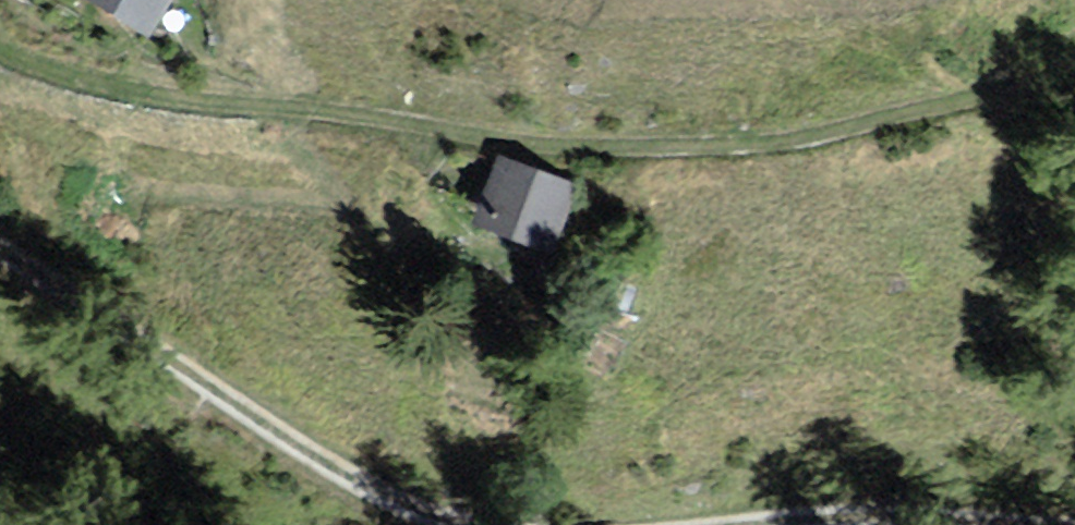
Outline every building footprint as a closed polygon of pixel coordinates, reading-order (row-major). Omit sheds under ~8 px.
[(82,9),(151,48),(178,0),(87,0),(82,9)] [(581,192),(500,164),(474,236),(556,265),(581,192)]
